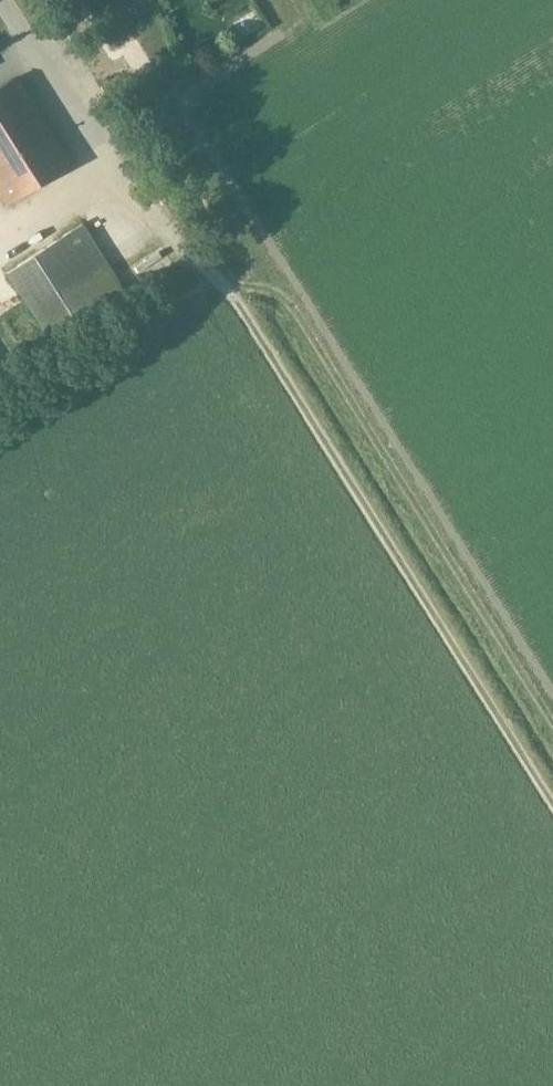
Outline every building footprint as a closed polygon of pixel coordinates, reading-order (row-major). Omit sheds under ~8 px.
[(70,164),(16,78),(0,88),(0,197),(5,205),(70,164)] [(56,351),(131,304),(81,225),(5,273),(56,351)]
